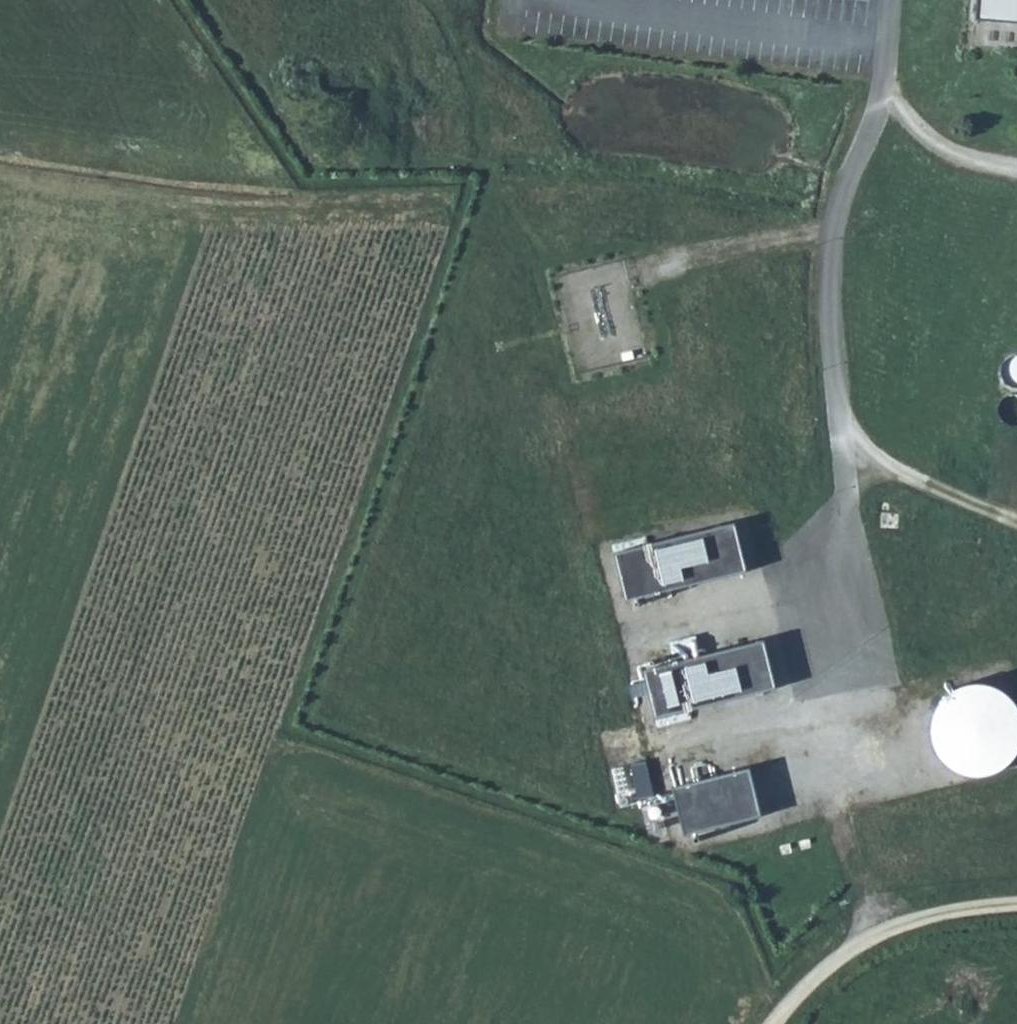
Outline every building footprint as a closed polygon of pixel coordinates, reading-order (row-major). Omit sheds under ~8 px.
[(976,21),(1016,24),(1016,0),(977,0),(976,21)] [(735,523),(614,553),(626,602),(747,572),(735,523)] [(764,640),(642,670),(654,719),(776,689),(764,640)] [(959,779),(974,777),(988,770),(999,759),(1005,745),(1007,729),(1003,714),(994,701),(981,692),(966,688),(951,689),(937,694),(926,703),(919,715),(915,729),(916,743),(921,756),(930,767),(943,776),(959,779)] [(749,768),(672,787),(684,836),(762,817),(749,768)]
